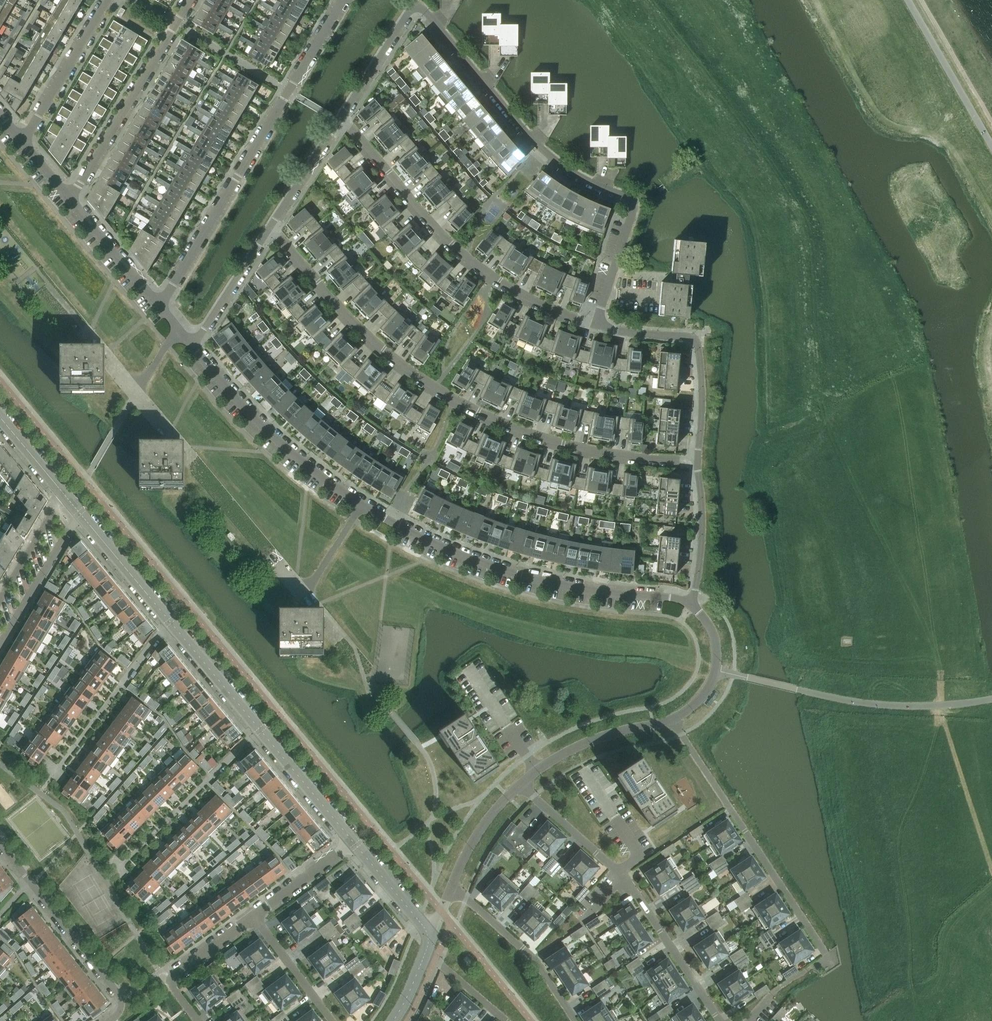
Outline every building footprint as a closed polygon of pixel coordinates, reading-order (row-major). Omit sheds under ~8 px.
[(8,14),(14,5),(5,0),(0,0),(0,10),(8,14)] [(69,0),(60,0),(57,5),(73,15),(79,6),(69,0)] [(202,4),(204,5),(223,16),(227,10),(228,7),(216,0),(205,0),(202,4)] [(233,0),(216,0),(228,7),(227,10),(234,14),(236,10),(229,6),(233,0)] [(280,3),(298,14),(300,15),(305,6),(304,5),(295,0),(281,0),(280,3)] [(269,5),(262,1),(261,3),(259,5),(266,9),(269,5)] [(269,5),(266,9),(273,13),(275,11),(293,23),(295,24),(300,15),(298,14),(280,3),(276,9),(269,5)] [(202,4),(197,13),(199,14),(218,25),(216,27),(223,31),(226,27),(219,23),(223,16),(204,5),(202,4)] [(73,15),(57,5),(51,15),(68,24),(73,15)] [(125,10),(121,8),(117,14),(121,17),(125,10)] [(2,24),(8,14),(0,10),(0,22),(2,24)] [(243,14),(236,10),(234,14),(241,18),(242,16),(243,14)] [(273,13),(269,20),(288,31),(290,32),(295,24),(293,23),(275,11),(273,13)] [(197,13),(192,22),(194,23),(203,28),(202,30),(207,33),(208,32),(212,34),(216,27),(218,25),(199,14),(197,13)] [(68,24),(51,15),(46,24),(62,34),(68,24)] [(499,46),(500,26),(500,15),(482,15),(482,46),(488,46),(499,46)] [(256,27),(258,23),(251,18),(250,20),(249,22),(256,27)] [(258,23),(256,27),(259,28),(263,31),(264,29),(283,40),(285,41),(290,32),(288,31),(269,20),(265,18),(261,24),(258,23)] [(120,48),(130,31),(113,20),(109,28),(118,33),(113,43),(120,48)] [(62,34),(46,24),(40,33),(56,43),(62,34)] [(517,56),(517,26),(500,26),(499,46),(499,56),(511,56),(517,56)] [(233,31),(226,27),(223,31),(230,35),(231,33),(233,31)] [(259,28),(255,35),(259,38),(277,49),(279,50),(285,41),(283,40),(264,29),(263,31),(259,28)] [(148,41),(130,31),(120,48),(128,52),(134,43),(143,48),(148,41)] [(56,43),(40,33),(34,43),(51,53),(56,43)] [(412,58),(429,43),(425,38),(423,39),(420,35),(412,42),(407,36),(401,45),(412,58)] [(110,65),(120,48),(113,43),(103,37),(99,45),(108,51),(102,60),(110,65)] [(248,40),(245,44),(248,46),(253,48),(254,46),(272,57),(274,59),(279,50),(277,49),(259,38),(255,44),(248,40)] [(197,59),(202,51),(197,49),(199,47),(194,44),(192,46),(183,40),(177,49),(196,60),(195,63),(202,67),(204,63),(197,59)] [(51,53),(34,43),(29,52),(45,62),(51,53)] [(419,67),(435,53),(433,50),(434,49),(429,43),(412,58),(419,67)] [(248,46),(245,52),(249,54),(248,56),(253,58),(252,60),(257,63),(258,61),(267,67),(269,68),(274,59),(272,57),(254,46),(253,48),(248,46)] [(137,58),(128,52),(120,48),(110,65),(118,69),(123,60),(133,65),(137,58)] [(196,60),(177,49),(172,58),(191,69),(195,63),(196,60)] [(45,62),(29,52),(23,61),(40,71),(45,62)] [(426,76),(444,61),(440,55),(438,57),(435,53),(419,67),(426,76)] [(110,65),(102,60),(93,55),(88,62),(98,68),(92,77),(100,82),(110,65)] [(187,76),(191,69),(172,58),(167,66),(186,78),(185,80),(192,84),(194,80),(187,76)] [(40,71),(23,61),(18,70),(34,80),(40,71)] [(434,84),(450,71),(447,68),(449,66),(444,61),(426,76),(434,84)] [(210,69),(211,67),(204,63),(202,67),(209,71),(210,69)] [(127,75),(118,69),(110,65),(100,82),(107,87),(113,77),(123,83),(127,75)] [(186,78),(167,66),(162,75),(181,87),(185,80),(186,78)] [(390,77),(395,72),(392,68),(387,72),(390,77)] [(34,80),(18,70),(13,79),(29,89),(34,80)] [(438,96),(459,78),(454,73),(453,74),(450,71),(434,84),(441,93),(438,95),(438,96)] [(90,99),(100,82),(92,77),(83,72),(78,79),(88,85),(82,95),(90,99)] [(217,76),(224,80),(227,76),(220,72),(219,74),(217,76)] [(252,94),(259,83),(243,74),(242,75),(238,73),(234,80),(227,76),(224,80),(231,84),(233,82),(252,94)] [(548,104),(549,84),(549,73),(531,73),(531,104),(537,104),(548,104)] [(177,94),(181,87),(162,75),(156,84),(175,95),(174,98),(181,102),(183,98),(177,94)] [(397,85),(403,81),(399,77),(394,81),(397,85)] [(13,79),(9,78),(0,94),(0,95),(15,113),(29,89),(13,79)] [(446,105),(465,88),(462,85),(463,84),(459,78),(438,96),(446,105)] [(201,84),(194,80),(192,84),(199,88),(200,86),(201,84)] [(400,89),(406,85),(403,81),(397,85),(400,89)] [(117,92),(107,87),(100,82),(90,99),(97,104),(103,94),(112,100),(117,92)] [(252,94),(233,82),(231,84),(227,91),(247,102),(252,94)] [(175,95),(156,84),(151,93),(170,104),(174,98),(175,95)] [(566,115),(566,84),(549,84),(548,104),(548,115),(559,115),(566,115)] [(456,111),(473,96),(469,91),(467,92),(465,88),(446,105),(449,102),(456,111)] [(90,99),(82,95),(72,89),(68,96),(77,102),(72,112),(79,116),(90,99)] [(214,98),(216,94),(209,89),(208,91),(207,93),(214,98)] [(247,102),(227,91),(223,98),(216,94),(214,98),(221,102),(222,99),(242,111),(247,102)] [(166,111),(170,104),(151,93),(146,102),(165,113),(164,115),(171,119),(173,115),(166,111)] [(412,103),(417,98),(414,94),(408,99),(412,103)] [(463,120),(480,106),(477,103),(478,102),(473,96),(456,111),(463,120)] [(190,102),(183,98),(181,102),(188,106),(189,104),(190,102)] [(415,107),(420,102),(417,98),(412,103),(415,107)] [(107,109),(97,104),(90,99),(79,116),(87,121),(93,111),(102,117),(107,109)] [(217,99),(213,106),(237,120),(242,111),(222,99),(221,102),(217,99)] [(388,113),(382,105),(380,106),(375,100),(365,108),(363,105),(356,116),(362,123),(363,121),(366,124),(375,116),(379,121),(388,113)] [(165,113),(146,102),(140,110),(160,122),(164,115),(165,113)] [(79,116),(72,112),(62,106),(58,114),(67,119),(61,129),(69,134),(79,116)] [(206,111),(204,115),(210,119),(212,117),(231,129),(237,120),(213,106),(209,113),(206,111)] [(470,128),(488,114),(483,108),(482,109),(480,106),(463,120),(470,128)] [(206,111),(199,107),(198,109),(196,111),(204,115),(206,111)] [(156,129),(160,122),(140,110),(135,119),(154,131),(153,133),(160,137),(162,133),(156,129)] [(426,120),(432,116),(429,112),(423,116),(426,120)] [(380,144),(399,129),(393,122),(395,121),(388,113),(379,121),(383,125),(373,133),(376,136),(374,137),(380,144)] [(478,137),(494,124),(491,120),(493,119),(488,114),(470,128),(478,137)] [(180,120),(173,115),(171,119),(178,123),(179,122),(180,120)] [(96,127),(87,121),(79,116),(69,134),(77,138),(82,128),(92,134),(96,127)] [(430,124),(435,120),(432,116),(426,120),(430,124)] [(231,129),(212,117),(210,119),(206,126),(226,138),(231,129)] [(154,131),(135,119),(130,128),(149,139),(153,133),(154,131)] [(426,126),(421,120),(416,123),(421,130),(426,126)] [(69,134),(61,129),(52,123),(47,131),(57,137),(49,151),(54,158),(69,134)] [(485,146),(503,131),(498,126),(497,127),(494,124),(478,137),(485,146)] [(186,128),(193,133),(195,129),(188,125),(187,126),(186,128)] [(226,138),(206,126),(202,133),(195,129),(193,133),(200,137),(201,135),(221,147),(226,138)] [(607,157),(608,137),(608,126),(590,126),(590,157),(596,157),(607,157)] [(145,146),(149,139),(130,128),(125,137),(144,148),(143,150),(150,154),(152,150),(145,146)] [(412,142),(405,133),(404,135),(399,129),(380,144),(385,151),(387,150),(389,153),(399,145),(402,149),(412,142)] [(441,138),(446,133),(443,129),(438,134),(441,138)] [(489,157),(509,141),(506,138),(507,137),(503,131),(485,146),(492,154),(489,157)] [(169,137),(162,133),(160,137),(167,141),(168,139),(169,137)] [(444,142),(450,137),(446,133),(441,138),(444,142)] [(72,146),(82,151),(86,144),(77,138),(69,134),(54,158),(60,165),(72,146)] [(221,147),(201,135),(200,137),(196,143),(216,155),(221,147)] [(144,148),(125,137),(120,145),(139,157),(143,150),(144,148)] [(625,168),(625,137),(608,137),(607,157),(607,168),(619,168),(625,168)] [(497,166),(517,148),(513,143),(511,144),(509,141),(489,157),(497,166)] [(185,146),(178,142),(177,144),(176,146),(183,150),(185,146)] [(403,172),(422,157),(417,151),(418,149),(412,142),(402,149),(406,154),(397,162),(399,165),(398,166),(403,172)] [(216,155),(196,143),(192,150),(185,146),(183,150),(189,154),(191,152),(211,164),(216,155)] [(135,164),(139,157),(120,145),(114,154),(133,166),(132,168),(139,172),(142,168),(135,164)] [(456,155),(461,151),(458,147),(452,151),(456,155)] [(344,165),(353,157),(350,154),(349,155),(344,148),(334,156),(332,153),(325,164),(331,171),(332,170),(338,177),(348,169),(344,165)] [(516,166),(524,158),(520,154),(522,153),(517,148),(497,166),(508,178),(518,167),(516,166)] [(159,155),(152,150),(150,154),(157,158),(158,156),(159,155)] [(459,159),(464,155),(461,151),(456,155),(459,159)] [(211,164),(191,152),(189,154),(185,161),(205,173),(211,164)] [(435,170),(429,162),(432,160),(427,153),(422,157),(403,172),(409,179),(410,178),(413,181),(422,173),(426,178),(435,170)] [(445,153),(439,158),(444,163),(449,158),(445,153)] [(133,166),(114,154),(109,163),(128,175),(132,168),(133,166)] [(165,163),(172,168),(174,164),(167,159),(166,161),(165,163)] [(205,173),(185,161),(181,168),(174,164),(172,168),(179,172),(180,170),(200,182),(205,173)] [(124,181),(128,175),(109,163),(104,172),(123,183),(122,185),(129,189),(131,186),(124,181)] [(470,173),(476,168),(472,164),(467,169),(470,173)] [(349,192),(367,177),(362,171),(364,169),(361,166),(351,174),(348,169),(338,177),(345,184),(343,186),(349,192)] [(147,174),(149,172),(142,168),(139,172),(146,176),(147,174)] [(474,177),(479,172),(476,168),(470,173),(474,177)] [(200,182),(180,170),(179,172),(175,178),(195,190),(200,182)] [(427,201),(446,185),(440,179),(442,178),(435,170),(426,178),(430,182),(420,190),(423,193),(421,194),(427,201)] [(123,183),(104,172),(98,181),(118,192),(120,194),(121,193),(118,191),(122,185),(123,183)] [(535,200),(551,178),(546,174),(545,175),(541,172),(534,181),(532,179),(523,190),(534,199),(535,200)] [(164,181),(157,177),(156,179),(155,181),(162,185),(164,181)] [(368,193),(377,185),(374,182),(373,183),(367,177),(349,192),(346,195),(351,202),(356,198),(362,205),(371,198),(368,193)] [(195,190),(175,178),(171,185),(164,181),(162,185),(168,189),(170,187),(190,199),(195,190)] [(545,206),(559,186),(555,183),(557,182),(551,178),(535,200),(545,206)] [(482,187),(487,182),(484,179),(479,183),(482,187)] [(92,188),(86,199),(104,220),(115,202),(120,194),(118,192),(98,181),(94,189),(92,188)] [(459,198),(452,190),(451,191),(446,185),(427,201),(433,207),(434,206),(436,209),(446,201),(450,207),(459,198)] [(137,192),(138,190),(131,186),(129,189),(136,194),(137,192)] [(556,213),(569,190),(564,186),(563,188),(559,186),(545,206),(546,207),(556,213)] [(190,199),(170,187),(168,189),(164,196),(184,208),(190,199)] [(567,219),(578,197),(574,195),(575,193),(569,190),(556,213),(558,215),(567,219)] [(372,221),(391,205),(386,199),(387,198),(384,194),(375,202),(371,198),(362,205),(368,213),(367,214),(372,221)] [(151,203),(153,199),(146,195),(145,197),(144,199),(151,203)] [(184,208),(164,196),(160,203),(153,199),(151,203),(158,207),(159,205),(179,217),(184,208)] [(578,225),(589,200),(583,197),(582,199),(578,197),(567,219),(571,221),(578,225)] [(463,223),(472,214),(466,208),(467,206),(459,198),(450,207),(456,212),(447,221),(450,223),(449,225),(456,232),(464,224),(463,223)] [(588,229),(598,206),(594,204),(595,202),(589,200),(578,225),(584,227),(588,229)] [(179,217),(159,205),(158,207),(154,214),(174,226),(179,217)] [(391,205),(372,221),(378,227),(379,229),(375,233),(381,239),(386,234),(395,226),(391,221),(401,214),(398,210),(396,211),(391,205)] [(608,221),(605,220),(609,210),(598,206),(588,229),(597,233),(603,235),(608,221)] [(295,234),(305,226),(308,231),(318,223),(311,215),(309,216),(304,210),(294,218),(292,215),(285,225),(291,232),(293,231),(295,234)] [(521,220),(525,214),(520,211),(516,217),(521,220)] [(140,220),(143,216),(136,212),(135,214),(134,216),(140,220)] [(506,220),(509,216),(505,212),(501,217),(506,220)] [(174,226),(154,214),(150,220),(143,216),(140,220),(147,224),(149,222),(169,234),(174,226)] [(532,228),(536,222),(531,219),(527,225),(532,228)] [(169,234),(149,222),(147,224),(144,231),(141,229),(141,230),(164,243),(169,234)] [(536,230),(540,225),(536,222),(532,228),(536,230)] [(309,254),(328,238),(323,232),(324,231),(318,223),(308,231),(312,235),(302,243),(305,246),(304,247),(309,254)] [(398,250),(416,234),(410,228),(412,227),(409,223),(400,231),(395,226),(386,234),(393,242),(392,244),(398,250)] [(164,243),(141,230),(136,238),(129,250),(147,272),(159,252),(164,243)] [(500,251),(507,241),(499,234),(498,236),(491,231),(483,240),(482,240),(475,249),(483,255),(484,254),(487,256),(495,247),(500,251)] [(416,250),(426,242),(423,239),(421,240),(416,234),(398,250),(403,256),(405,255),(412,263),(421,256),(416,250)] [(319,262),(328,254),(332,259),(341,251),(335,243),(333,244),(328,238),(309,254),(315,260),(316,259),(319,262)] [(671,273),(701,276),(705,242),(674,240),(671,273)] [(508,273),(521,252),(514,248),(515,246),(507,241),(500,251),(505,254),(498,264),(502,266),(501,268),(508,273)] [(363,247),(359,251),(363,256),(368,252),(363,247)] [(333,282),(351,267),(346,260),(348,259),(341,251),(332,259),(336,263),(326,271),(329,274),(327,275),(333,282)] [(424,282),(443,261),(437,256),(438,254),(435,251),(427,260),(421,256),(412,263),(413,264),(422,272),(418,276),(424,282)] [(366,262),(372,256),(369,252),(363,258),(366,262)] [(532,271),(537,260),(529,255),(528,256),(521,252),(508,273),(516,277),(517,276),(520,278),(526,268),(532,271)] [(273,274),(283,266),(280,263),(278,264),(273,258),(263,266),(261,263),(254,273),(260,280),(262,279),(268,287),(277,279),(273,274)] [(543,292),(553,270),(546,266),(547,264),(537,260),(532,271),(537,274),(532,285),(536,286),(535,288),(543,292)] [(446,277),(454,268),(450,265),(449,267),(443,261),(424,282),(431,288),(435,284),(443,291),(451,282),(446,277)] [(342,290),(352,282),(356,287),(365,280),(358,272),(357,273),(351,267),(333,282),(338,289),(340,287),(342,290)] [(566,287),(570,276),(561,271),(560,273),(553,270),(543,292),(551,295),(551,294),(555,295),(560,284),(566,287)] [(275,304),(297,286),(292,280),(293,279),(290,275),(281,283),(277,279),(268,287),(274,294),(273,295),(278,302),(275,304)] [(466,296),(473,285),(466,281),(468,279),(464,276),(457,286),(451,282),(443,291),(443,292),(453,299),(452,300),(463,308),(470,298),(466,296)] [(580,306),(587,283),(579,281),(580,279),(570,276),(566,287),(572,289),(568,301),(572,302),(571,303),(580,306)] [(359,311),(376,294),(371,288),(372,287),(365,280),(356,287),(360,292),(351,301),(354,303),(353,305),(359,311)] [(688,318),(690,296),(691,285),(661,282),(658,315),(688,318)] [(297,303),(306,295),(303,291),(302,292),(297,286),(275,304),(281,311),(285,308),(292,315),(301,307),(297,303)] [(382,315),(391,306),(383,299),(382,300),(376,294),(359,311),(365,317),(366,316),(369,319),(378,310),(382,315)] [(300,334),(321,315),(316,309),(317,307),(314,304),(305,312),(301,307),(292,315),(299,323),(294,327),(300,334)] [(509,320),(515,309),(511,307),(510,309),(503,304),(496,315),(493,313),(487,323),(498,330),(499,328),(508,333),(514,323),(509,320)] [(388,338),(407,315),(401,309),(398,313),(391,306),(382,315),(387,319),(379,328),(382,331),(381,332),(388,338)] [(253,321),(259,316),(256,312),(250,316),(253,321)] [(525,344),(535,321),(528,318),(529,316),(524,314),(519,326),(514,323),(508,333),(508,334),(518,338),(517,340),(525,344)] [(322,331),(331,323),(328,320),(326,321),(321,315),(300,334),(303,331),(309,337),(310,336),(318,345),(326,336),(322,331)] [(407,315),(388,338),(394,344),(395,342),(398,345),(406,336),(411,340),(423,325),(420,323),(416,328),(411,324),(414,321),(407,315)] [(237,333),(233,327),(226,317),(220,326),(223,329),(214,336),(217,339),(215,341),(220,346),(237,333)] [(260,329),(265,325),(262,321),(257,325),(260,329)] [(543,336),(548,325),(543,323),(543,325),(535,321),(525,344),(533,347),(534,345),(543,350),(548,339),(543,336)] [(263,333),(269,329),(265,325),(260,329),(263,333)] [(417,343),(410,354),(413,356),(412,357),(423,365),(429,356),(440,340),(429,333),(427,336),(422,333),(426,327),(423,325),(411,340),(417,343)] [(562,358),(569,335),(562,332),(562,330),(558,329),(554,341),(548,339),(543,350),(544,350),(554,353),(553,355),(562,358)] [(331,360),(348,342),(342,337),(343,335),(340,332),(331,341),(326,336),(318,345),(326,352),(324,354),(331,360)] [(228,354),(244,341),(241,338),(237,333),(220,346),(224,352),(225,351),(228,354)] [(584,350),(578,349),(582,337),(577,335),(577,337),(569,335),(562,358),(560,362),(568,364),(570,359),(580,362),(584,350)] [(273,345),(279,341),(275,337),(270,342),(273,345)] [(599,368),(604,344),(596,343),(597,341),(592,340),(590,352),(584,350),(580,362),(581,362),(591,364),(591,366),(599,368)] [(234,365),(251,349),(247,345),(244,341),(228,354),(231,358),(229,359),(234,365)] [(277,349),(282,345),(279,341),(273,345),(277,349)] [(349,358),(358,350),(355,346),(353,348),(348,342),(331,360),(337,366),(338,365),(346,372),(354,363),(349,358)] [(105,395),(105,354),(105,344),(61,344),(61,354),(61,395),(105,395)] [(620,359),(614,357),(617,345),(613,344),(612,346),(604,344),(599,368),(607,370),(608,368),(618,370),(620,359)] [(242,372),(261,355),(254,347),(251,349),(234,365),(238,370),(240,369),(242,372)] [(638,374),(641,350),(632,349),(632,347),(628,347),(627,359),(620,359),(618,370),(618,371),(629,372),(629,373),(638,374)] [(678,366),(680,353),(665,352),(660,351),(658,364),(678,366)] [(287,361),(293,356),(289,353),(284,358),(287,361)] [(249,382),(266,367),(269,364),(261,355),(242,372),(245,375),(244,376),(249,382)] [(291,365),(296,360),(293,356),(287,361),(291,365)] [(360,386),(376,368),(370,362),(371,361),(367,358),(359,367),(354,363),(346,372),(355,379),(354,381),(360,386)] [(478,383),(484,373),(475,368),(478,364),(470,359),(470,360),(460,375),(456,373),(450,383),(462,390),(463,388),(466,390),(473,380),(478,383)] [(677,378),(678,366),(658,364),(657,376),(677,378)] [(258,389),(273,374),(266,367),(249,382),(253,387),(255,386),(258,389)] [(302,377),(307,372),(304,368),(299,373),(302,377)] [(379,384),(387,374),(383,371),(382,373),(376,368),(360,386),(367,392),(368,391),(377,397),(384,388),(379,384)] [(306,380),(311,375),(307,372),(302,377),(306,380)] [(489,404),(500,382),(492,379),(493,377),(484,373),(478,383),(484,386),(479,397),(482,399),(481,400),(489,404)] [(264,399),(281,383),(279,381),(273,374),(258,389),(261,392),(259,393),(264,399)] [(676,390),(677,378),(657,376),(656,388),(676,390)] [(548,377),(544,387),(554,391),(557,381),(548,377)] [(390,414),(406,391),(399,386),(401,384),(397,382),(390,392),(384,388),(377,397),(386,404),(383,409),(390,414)] [(512,399),(517,388),(508,384),(507,386),(500,382),(489,404),(497,408),(498,406),(501,408),(507,397),(512,399)] [(274,405),(288,391),(281,383),(264,399),(269,404),(271,402),(274,405)] [(318,391),(322,386),(319,383),(314,388),(318,391)] [(321,395),(326,390),(322,386),(318,391),(321,395)] [(525,419),(534,397),(526,394),(527,392),(517,388),(512,399),(518,401),(514,413),(518,414),(517,416),(525,419)] [(280,415),(296,398),(293,395),(288,391),(274,405),(277,408),(275,410),(280,415)] [(410,406),(418,396),(414,394),(413,395),(406,391),(390,414),(393,411),(399,416),(400,414),(410,420),(416,410),(410,406)] [(333,405),(338,400),(334,397),(329,402),(333,405)] [(548,412),(552,401),(542,398),(541,399),(534,397),(525,419),(533,422),(534,420),(538,422),(542,410),(548,412)] [(290,421),(304,406),(296,398),(280,415),(286,420),(287,418),(290,421)] [(337,409),(342,403),(338,400),(333,405),(337,409)] [(562,431),(569,408),(561,406),(562,404),(552,401),(548,412),(554,414),(551,426),(554,427),(554,429),(562,431)] [(432,422),(438,411),(431,407),(432,405),(428,403),(422,413),(416,410),(410,420),(419,426),(418,428),(430,434),(436,424),(432,422)] [(297,430),(313,413),(307,408),(304,406),(290,421),(293,424),(292,425),(297,430)] [(678,421),(680,409),(659,407),(658,420),(678,421)] [(584,422),(587,411),(577,408),(577,410),(569,408),(562,431),(571,433),(571,432),(575,433),(578,421),(584,422)] [(350,419),(354,413),(350,410),(346,416),(350,419)] [(601,440),(605,416),(597,415),(597,413),(587,411),(584,422),(591,424),(588,436),(592,436),(592,438),(601,440)] [(307,436),(320,420),(313,413),(297,430),(303,435),(304,434),(307,436)] [(354,422),(358,416),(354,413),(350,419),(354,422)] [(613,440),(616,428),(622,429),(623,417),(613,416),(613,418),(605,416),(601,440),(609,441),(609,440),(613,440)] [(315,445),(330,427),(332,424),(323,417),(320,420),(307,436),(310,439),(309,440),(315,445)] [(640,445),(641,430),(642,421),(633,420),(634,419),(623,417),(622,429),(628,430),(627,442),(631,443),(630,444),(640,445)] [(677,434),(678,422),(678,421),(658,420),(657,432),(677,434)] [(367,432),(371,426),(367,423),(363,429),(367,432)] [(467,438),(472,428),(468,425),(467,427),(460,423),(454,434),(450,432),(445,442),(457,449),(458,447),(467,452),(472,441),(467,438)] [(371,435),(375,429),(371,426),(367,432),(371,435)] [(325,451),(337,434),(330,427),(315,445),(320,450),(321,448),(325,451)] [(482,465),(493,439),(486,436),(487,434),(483,432),(478,444),(472,441),(467,452),(477,456),(474,462),(482,465)] [(676,446),(677,434),(657,432),(656,444),(676,446)] [(333,459),(347,441),(345,440),(337,434),(325,451),(328,453),(327,455),(333,459)] [(384,444),(388,438),(384,435),(380,441),(384,444)] [(388,447),(392,441),(388,438),(384,444),(388,447)] [(184,490),(184,465),(184,439),(140,439),(140,449),(140,490),(184,490)] [(501,454),(506,442),(502,440),(501,442),(493,439),(482,465),(483,465),(484,462),(492,465),(493,463),(502,467),(507,456),(501,454)] [(343,465),(355,447),(347,441),(333,459),(338,464),(340,462),(343,465)] [(402,455),(406,449),(401,446),(398,452),(402,455)] [(520,475),(528,452),(520,450),(521,448),(517,446),(513,458),(507,456),(502,467),(513,471),(512,472),(520,475)] [(351,473),(364,453),(361,451),(355,447),(343,465),(346,467),(345,469),(351,473)] [(11,456),(4,448),(0,454),(0,475),(11,456)] [(406,458),(410,452),(406,449),(402,455),(406,458)] [(537,466),(541,454),(536,453),(536,455),(528,452),(520,475),(529,478),(529,476),(539,480),(543,468),(537,466)] [(362,478),(373,460),(364,453),(351,473),(357,477),(358,475),(362,478)] [(18,465),(11,456),(0,475),(7,484),(18,465)] [(556,490),(563,463),(555,461),(556,459),(552,458),(548,470),(543,468),(539,480),(549,482),(548,488),(556,490)] [(370,485),(383,466),(377,462),(373,460),(362,478),(365,480),(364,481),(370,485)] [(579,477),(573,476),(576,464),(572,463),(571,465),(563,463),(556,490),(557,490),(558,486),(566,488),(566,487),(577,489),(579,477)] [(15,492),(26,474),(18,465),(7,484),(15,492)] [(380,489),(392,471),(383,466),(370,485),(376,489),(377,488),(380,489)] [(595,494),(600,470),(592,469),(592,467),(587,466),(585,478),(579,477),(577,489),(587,491),(587,493),(595,494)] [(399,488),(406,475),(394,468),(392,471),(380,489),(391,496),(397,486),(399,488)] [(616,484),(610,483),(612,471),(608,470),(607,472),(600,470),(595,494),(604,496),(604,494),(615,496),(616,484)] [(634,500),(636,475),(628,474),(628,473),(624,472),(623,484),(616,484),(615,496),(625,497),(625,499),(634,500)] [(25,539),(46,504),(48,501),(45,497),(43,495),(44,494),(41,492),(36,486),(36,485),(34,484),(28,477),(29,477),(26,475),(26,474),(15,492),(29,510),(17,529),(25,539)] [(678,491),(679,479),(659,477),(658,489),(678,491)] [(424,514),(434,495),(436,491),(423,485),(416,497),(418,498),(413,508),(424,514)] [(677,504),(678,491),(658,489),(657,502),(677,504)] [(433,520),(443,499),(434,495),(424,514),(428,515),(427,517),(433,520)] [(444,523),(453,504),(443,499),(433,520),(440,523),(441,522),(444,523)] [(676,516),(677,504),(657,502),(656,514),(676,516)] [(454,530),(463,508),(453,504),(444,523),(448,525),(448,527),(454,530)] [(465,532),(473,513),(463,508),(454,530),(461,532),(461,531),(465,532)] [(475,538),(484,517),(473,513),(465,532),(469,534),(469,536),(475,538)] [(487,540),(494,520),(492,520),(484,517),(475,538),(482,541),(483,539),(487,540)] [(497,546),(504,524),(494,520),(487,540),(491,542),(490,544),(497,546)] [(25,539),(17,529),(12,523),(6,533),(19,549),(25,539)] [(508,548),(514,527),(512,527),(504,524),(497,546),(504,548),(504,546),(508,548)] [(519,553),(525,531),(514,527),(508,548),(512,549),(512,551),(519,553)] [(530,554),(536,534),(533,533),(525,531),(519,553),(526,555),(526,553),(530,554)] [(231,532),(227,536),(232,541),(236,538),(231,532)] [(552,560),(558,539),(559,535),(547,532),(546,536),(540,559),(548,560),(548,559),(552,560)] [(6,533),(0,542),(0,543),(13,559),(19,549),(6,533)] [(540,559),(546,536),(536,534),(530,554),(534,555),(534,557),(540,559)] [(678,550),(679,537),(659,535),(658,548),(678,550)] [(88,550),(82,541),(81,541),(80,542),(75,536),(66,552),(74,562),(88,550)] [(563,564),(568,541),(558,539),(552,560),(557,561),(556,562),(563,564)] [(575,564),(579,543),(568,541),(563,564),(570,565),(571,564),(575,564)] [(597,568),(601,547),(602,543),(590,541),(589,545),(585,568),(593,569),(593,567),(597,568)] [(0,543),(0,560),(8,569),(13,559),(0,543)] [(585,568),(589,545),(579,543),(575,564),(579,565),(579,567),(585,568)] [(636,561),(637,547),(622,546),(622,550),(619,571),(620,571),(632,572),(633,561),(636,561)] [(608,571),(611,549),(601,547),(597,568),(602,569),(601,571),(608,571)] [(677,562),(678,550),(658,548),(657,560),(677,562)] [(619,571),(622,550),(611,549),(608,571),(616,572),(616,570),(619,571)] [(82,571),(96,559),(88,550),(74,562),(71,564),(79,573),(82,571)] [(89,580),(103,568),(96,559),(82,571),(89,580)] [(676,574),(677,562),(657,560),(656,572),(676,574)] [(100,585),(111,576),(103,568),(89,580),(96,588),(100,585)] [(101,599),(118,585),(111,576),(100,585),(96,588),(93,590),(101,599)] [(59,588),(56,586),(48,582),(45,587),(56,593),(59,588)] [(67,584),(63,590),(68,592),(71,586),(67,584)] [(108,608),(125,594),(118,585),(101,599),(108,608)] [(64,598),(68,592),(63,590),(59,596),(64,598)] [(66,603),(47,591),(41,602),(60,613),(66,603)] [(116,617),(118,615),(133,603),(125,594),(108,608),(116,617)] [(73,604),(76,599),(70,595),(67,600),(73,604)] [(60,613),(41,602),(35,611),(54,623),(60,613)] [(125,623),(140,611),(133,603),(118,615),(125,623)] [(86,611),(82,606),(78,609),(82,614),(86,611)] [(324,658),(324,633),(324,617),(324,607),(280,607),(280,617),(280,658),(324,658)] [(54,623),(35,611),(29,621),(48,633),(54,623)] [(90,617),(86,611),(82,614),(85,620),(90,617)] [(130,635),(133,633),(147,620),(140,611),(125,623),(122,626),(130,635)] [(144,646),(154,632),(153,631),(155,629),(154,629),(147,620),(133,633),(144,646)] [(48,633),(29,621),(23,631),(43,643),(48,633)] [(99,631),(95,625),(90,628),(94,634),(99,631)] [(43,643),(23,631),(17,641),(34,651),(37,653),(43,643)] [(103,637),(99,631),(94,634),(98,640),(103,637)] [(67,644),(71,639),(66,635),(62,641),(67,644)] [(76,647),(80,641),(75,638),(71,644),(76,647)] [(34,651),(17,641),(12,651),(28,660),(34,651)] [(63,650),(67,644),(62,641),(58,647),(63,650)] [(113,649),(116,646),(112,641),(108,645),(104,649),(110,654),(113,649)] [(176,654),(169,646),(168,645),(167,647),(162,641),(152,655),(161,666),(176,654)] [(69,656),(73,650),(69,647),(65,653),(69,656)] [(117,663),(109,657),(99,649),(92,659),(110,673),(117,664),(117,663)] [(31,662),(28,660),(12,651),(5,661),(22,671),(25,673),(31,662)] [(65,662),(69,656),(65,653),(61,659),(65,662)] [(54,663),(58,657),(53,654),(49,660),(54,663)] [(132,662),(122,654),(118,660),(128,667),(132,662)] [(166,678),(183,663),(176,654),(161,666),(158,668),(166,678)] [(110,673),(92,659),(85,668),(88,670),(103,682),(110,673)] [(50,669),(54,663),(49,660),(46,666),(50,669)] [(5,661),(0,670),(0,671),(16,680),(22,671),(5,661)] [(176,684),(191,672),(183,663),(166,678),(173,686),(176,684)] [(57,675),(61,669),(56,666),(52,672),(57,675)] [(103,682),(88,670),(81,679),(96,691),(103,682)] [(0,671),(0,683),(10,690),(16,680),(0,671)] [(53,681),(57,675),(52,672),(48,678),(53,681)] [(183,692),(197,680),(191,672),(176,684),(183,692)] [(41,682),(45,677),(41,674),(37,680),(41,682)] [(96,691),(81,679),(75,688),(90,699),(96,691)] [(37,688),(41,682),(37,680),(33,685),(37,688)] [(188,704),(191,702),(205,690),(197,680),(183,692),(180,695),(188,704)] [(10,690),(0,683),(0,697),(7,702),(14,692),(10,690)] [(141,691),(131,683),(127,688),(137,696),(141,691)] [(44,694),(48,689),(43,686),(39,691),(44,694)] [(90,699),(75,688),(72,686),(65,695),(83,709),(90,699)] [(198,710),(212,698),(205,690),(191,702),(198,710)] [(40,700),(44,694),(39,691),(35,697),(40,700)] [(29,701),(32,696),(28,693),(24,699),(29,701)] [(83,709),(65,695),(58,705),(76,718),(83,709)] [(152,711),(134,697),(127,707),(142,719),(144,721),(152,711)] [(206,719),(220,707),(212,698),(198,710),(195,712),(203,722),(206,719)] [(25,707),(29,701),(24,699),(20,704),(25,707)] [(31,713),(35,707),(30,704),(27,710),(31,713)] [(76,718),(58,705),(51,714),(54,716),(53,716),(69,728),(76,718)] [(142,719),(127,707),(120,716),(135,727),(142,719)] [(212,728),(227,716),(220,707),(206,719),(212,728)] [(27,719),(31,713),(27,710),(23,716),(27,719)] [(172,717),(168,711),(164,715),(167,720),(172,717)] [(16,721),(20,715),(15,712),(11,718),(16,721)] [(500,765),(472,723),(469,719),(465,712),(439,729),(443,735),(446,740),(474,782),(500,765)] [(69,728),(53,716),(47,724),(47,725),(62,736),(69,728)] [(135,727),(120,716),(113,725),(128,737),(135,727)] [(220,737),(235,725),(227,716),(212,728),(210,730),(217,739),(220,737)] [(176,723),(172,717),(167,720),(172,726),(176,723)] [(12,726),(16,721),(11,718),(7,723),(12,726)] [(62,736),(47,725),(47,724),(44,722),(37,732),(38,732),(37,733),(55,746),(62,736)] [(18,733),(22,727),(17,724),(14,729),(18,733)] [(128,737),(113,725),(106,734),(124,748),(131,739),(128,737)] [(243,738),(241,735),(242,734),(235,725),(220,737),(231,750),(243,738)] [(163,734),(167,729),(163,726),(158,731),(163,734)] [(14,738),(18,733),(14,729),(10,735),(14,738)] [(158,740),(163,734),(158,731),(154,736),(158,740)] [(185,736),(181,731),(176,734),(180,739),(185,736)] [(55,746),(37,733),(30,742),(46,753),(52,745),(55,746)] [(124,748),(106,734),(99,743),(117,757),(124,748)] [(189,742),(185,736),(180,739),(184,745),(189,742)] [(163,747),(167,742),(163,738),(159,743),(163,747)] [(36,766),(46,753),(30,742),(24,751),(31,757),(28,761),(36,766)] [(117,757),(99,743),(92,753),(107,764),(110,767),(117,757)] [(148,752),(152,746),(148,743),(143,748),(148,752)] [(158,752),(163,747),(159,743),(154,749),(158,752)] [(248,770),(262,758),(255,749),(254,751),(251,747),(239,759),(248,770)] [(143,748),(139,753),(143,757),(148,752),(143,748)] [(199,754),(194,749),(190,753),(195,758),(199,754)] [(107,764),(92,753),(86,761),(101,773),(107,764)] [(199,767),(185,753),(177,761),(191,774),(198,767),(199,767)] [(148,764),(152,759),(148,755),(144,761),(148,764)] [(253,782),(270,767),(262,758),(248,770),(245,773),(253,782)] [(191,774),(177,761),(175,759),(167,767),(182,783),(191,774)] [(213,768),(204,759),(200,763),(209,772),(213,768)] [(619,776),(624,784),(650,767),(645,759),(619,776)] [(132,769),(137,764),(133,760),(128,765),(132,769)] [(101,773),(86,761),(79,771),(94,782),(101,773)] [(143,770),(148,764),(144,761),(139,766),(143,770)] [(128,774),(132,769),(128,765),(124,770),(128,774)] [(182,783),(167,767),(158,775),(161,778),(174,791),(182,783)] [(260,791),(277,776),(270,767),(253,782),(260,791)] [(678,809),(650,767),(624,784),(652,826),(678,809)] [(94,782),(79,771),(72,780),(87,791),(94,782)] [(133,781),(137,776),(133,773),(129,778),(133,781)] [(267,799),(285,785),(277,776),(260,791),(267,799)] [(117,786),(122,781),(118,777),(113,783),(117,786)] [(128,787),(133,781),(129,778),(124,783),(128,787)] [(174,791),(161,778),(153,785),(166,799),(174,791)] [(87,791),(72,780),(65,789),(62,793),(69,799),(72,795),(83,803),(90,794),(87,791)] [(225,790),(216,781),(212,786),(221,795),(225,790)] [(113,791),(117,786),(113,783),(109,788),(113,791)] [(166,799),(153,785),(151,783),(142,791),(145,794),(158,807),(166,799)] [(278,806),(292,794),(285,785),(267,799),(275,808),(278,806)] [(118,799),(122,794),(118,790),(114,795),(118,799)] [(158,807),(145,794),(137,802),(150,815),(158,807)] [(233,799),(228,794),(224,798),(229,803),(233,799)] [(285,815),(299,803),(292,794),(278,806),(285,815)] [(102,803),(107,798),(103,795),(98,800),(102,803)] [(113,804),(118,799),(114,795),(109,800),(113,804)] [(233,812),(217,796),(209,804),(225,820),(233,812)] [(237,804),(233,799),(229,803),(233,808),(237,804)] [(98,809),(102,803),(98,800),(93,805),(98,809)] [(150,815),(137,802),(129,810),(142,823),(150,815)] [(292,823),(306,811),(299,803),(285,815),(292,823)] [(225,820),(209,804),(201,812),(217,828),(225,820)] [(103,816),(107,811),(103,807),(98,812),(103,816)] [(142,823),(129,810),(126,807),(118,816),(120,818),(133,831),(142,823)] [(249,815),(244,810),(240,814),(245,819),(249,815)] [(297,835),(300,833),(314,820),(306,811),(292,823),(289,826),(297,835)] [(98,821),(103,816),(98,812),(94,818),(98,821)] [(217,828),(201,812),(193,820),(206,834),(208,836),(217,828)] [(254,820),(249,815),(245,819),(250,824),(254,820)] [(133,831),(120,818),(113,826),(126,839),(133,831)] [(710,846),(734,830),(734,829),(735,828),(732,824),(731,824),(728,819),(723,822),(721,820),(714,825),(716,827),(704,835),(710,846)] [(206,834),(193,820),(185,828),(198,842),(206,834)] [(300,833),(297,835),(304,843),(307,841),(321,829),(314,820),(300,833)] [(538,851),(557,829),(556,829),(557,828),(553,824),(552,825),(548,821),(544,825),(542,824),(531,836),(527,832),(523,836),(527,840),(527,841),(538,851)] [(508,838),(517,826),(512,822),(503,834),(508,838)] [(126,839),(113,826),(110,824),(102,832),(110,841),(107,844),(114,851),(117,847),(126,839)] [(693,839),(706,830),(702,825),(690,833),(693,839)] [(265,831),(260,826),(256,830),(261,835),(265,831)] [(185,828),(177,836),(190,850),(193,852),(193,853),(202,845),(198,842),(185,828)] [(266,840),(273,834),(268,829),(265,831),(261,835),(266,840)] [(330,843),(328,839),(329,838),(321,829),(307,841),(317,853),(330,843)] [(559,850),(564,843),(563,842),(566,838),(557,829),(538,851),(547,859),(557,848),(559,850)] [(737,843),(741,840),(734,830),(710,846),(717,856),(729,848),(731,850),(738,845),(737,843)] [(244,840),(250,836),(246,831),(241,836),(244,840)] [(254,843),(259,839),(256,834),(251,839),(254,843)] [(193,852),(190,850),(177,836),(168,845),(181,858),(184,861),(193,852)] [(236,848),(241,843),(237,839),(232,843),(236,848)] [(249,848),(254,843),(251,839),(245,843),(249,848)] [(230,852),(236,848),(232,843),(227,848),(230,852)] [(281,848),(276,843),(272,847),(277,852),(281,848)] [(665,858),(677,850),(673,844),(661,852),(665,858)] [(168,845),(161,852),(174,866),(176,868),(184,861),(181,858),(168,845)] [(286,853),(281,848),(277,852),(282,857),(286,853)] [(236,859),(241,855),(237,850),(232,855),(236,859)] [(574,877),(590,858),(589,858),(590,857),(586,853),(585,854),(581,850),(577,854),(575,853),(569,859),(571,861),(564,869),(574,877)] [(490,868),(497,855),(490,851),(483,865),(490,868)] [(174,866),(161,852),(152,860),(168,876),(176,868),(174,866)] [(218,862),(224,858),(220,854),(215,858),(218,862)] [(230,864),(236,859),(232,855),(226,859),(230,864)] [(287,870),(276,855),(266,862),(277,877),(287,870)] [(714,870),(726,861),(722,855),(710,864),(714,870)] [(297,868),(288,856),(283,860),(292,872),(297,868)] [(738,880),(759,866),(758,865),(759,865),(756,861),(755,861),(752,856),(747,859),(746,857),(739,862),(740,864),(731,870),(738,880)] [(547,873),(557,862),(552,857),(542,868),(547,873)] [(653,884),(673,870),(676,867),(677,868),(677,867),(671,857),(662,863),(660,861),(653,865),(655,867),(646,873),(649,878),(648,879),(651,883),(652,883),(653,884)] [(213,867),(218,862),(215,858),(209,863),(213,867)] [(597,873),(595,871),(599,867),(590,858),(574,877),(583,885),(590,877),(592,879),(597,873)] [(168,876),(152,860),(144,869),(159,884),(160,885),(168,876)] [(718,875),(730,867),(726,861),(714,870),(718,875)] [(277,877),(266,862),(257,869),(268,884),(277,877)] [(553,878),(563,867),(557,862),(547,873),(553,878)] [(218,874),(223,869),(220,865),(215,870),(218,874)] [(761,880),(766,877),(759,866),(738,880),(745,890),(754,885),(755,887),(762,882),(761,880)] [(675,884),(683,878),(677,868),(676,867),(673,870),(653,884),(659,894),(668,888),(670,890),(677,886),(675,884)] [(159,884),(144,869),(143,869),(146,871),(138,878),(151,892),(159,884)] [(201,878),(206,873),(202,869),(197,873),(201,878)] [(268,884),(257,869),(248,875),(259,891),(268,884)] [(213,879),(218,874),(215,870),(209,874),(213,879)] [(195,882),(201,878),(197,873),(192,878),(195,882)] [(511,881),(502,873),(495,880),(493,878),(481,892),(492,902),(511,881)] [(10,886),(13,884),(13,883),(6,875),(0,879),(0,900),(1,902),(13,888),(13,887),(12,889),(10,886)] [(259,891),(248,875),(239,882),(250,898),(259,891)] [(345,901),(364,885),(356,875),(352,879),(350,877),(344,883),(345,884),(334,894),(342,903),(345,901)] [(685,889),(697,880),(694,875),(681,883),(685,889)] [(151,892),(138,878),(130,887),(126,890),(133,897),(136,894),(143,901),(151,892)] [(319,892),(331,883),(327,878),(315,887),(319,892)] [(201,889),(206,885),(202,880),(197,885),(201,889)] [(689,894),(701,886),(697,880),(685,889),(689,894)] [(514,896),(520,889),(511,881),(492,902),(493,903),(492,904),(496,907),(497,907),(501,911),(508,903),(510,904),(516,898),(514,896)] [(250,898),(239,882),(230,889),(241,904),(250,898)] [(524,899),(534,888),(529,883),(519,894),(524,899)] [(183,892),(189,888),(185,884),(180,888),(183,892)] [(195,894),(201,889),(197,885),(192,889),(195,894)] [(368,898),(372,895),(364,885),(345,901),(353,910),(361,903),(362,905),(369,900),(368,898)] [(241,904),(230,889),(228,886),(218,893),(232,911),(241,904)] [(580,902),(590,891),(585,887),(575,898),(580,902)] [(178,897),(183,892),(180,888),(174,893),(178,897)] [(530,903),(540,892),(534,888),(524,899),(530,903)] [(300,906),(312,897),(308,891),(296,900),(300,906)] [(738,906),(751,898),(747,892),(734,901),(738,906)] [(232,911),(218,893),(208,900),(211,903),(222,918),(232,911)] [(759,919),(783,903),(782,902),(783,902),(780,897),(779,898),(776,893),(771,896),(770,894),(763,899),(764,901),(752,909),(759,919)] [(183,904),(188,899),(185,895),(180,900),(183,904)] [(677,920),(697,907),(697,906),(691,896),(686,900),(684,898),(677,902),(679,904),(670,910),(673,915),(672,916),(675,920),(676,919),(677,920)] [(742,912),(754,904),(751,898),(738,906),(742,912)] [(166,907),(171,903),(168,899),(162,903),(166,907)] [(178,909),(183,904),(180,900),(174,904),(178,909)] [(39,917),(32,908),(32,907),(29,910),(24,904),(25,903),(25,902),(12,916),(16,920),(13,922),(21,932),(24,930),(39,917)] [(161,912),(166,907),(162,903),(157,908),(161,912)] [(222,918),(211,903),(202,909),(213,925),(222,918)] [(635,915),(638,912),(631,903),(610,916),(617,926),(619,925),(635,915)] [(785,917),(790,914),(783,903),(759,919),(766,929),(778,921),(779,923),(786,919),(785,917)] [(700,920),(708,915),(701,904),(697,906),(697,907),(677,920),(684,931),(692,925),(694,927),(701,922),(700,920)] [(525,932),(541,913),(532,905),(528,909),(526,908),(521,914),(523,915),(516,923),(520,927),(519,928),(523,932),(524,931),(525,932)] [(213,925),(202,909),(200,907),(190,914),(204,932),(213,925)] [(290,932),(310,918),(302,908),(298,911),(296,909),(295,911),(290,914),(291,916),(283,923),(290,932)] [(370,937),(392,919),(384,909),(380,913),(378,911),(372,916),(373,918),(362,928),(370,937)] [(166,919),(171,914),(167,910),(162,915),(166,919)] [(547,926),(553,918),(544,910),(541,913),(525,932),(534,940),(541,932),(543,933),(549,927),(547,926)] [(709,925),(722,917),(718,911),(705,920),(709,925)] [(348,927),(359,918),(355,912),(343,922),(348,927)] [(557,928),(567,917),(562,912),(552,924),(557,928)] [(204,932),(190,914),(181,920),(195,939),(204,932)] [(160,924),(166,919),(162,915),(157,919),(160,924)] [(624,934),(640,923),(635,915),(619,925),(624,934)] [(31,939),(47,927),(39,917),(24,930),(31,939)] [(590,931),(602,922),(598,917),(586,925),(590,931)] [(713,931),(725,923),(722,917),(709,925),(713,931)] [(307,938),(314,933),(313,931),(317,928),(310,918),(290,932),(291,933),(290,934),(293,938),(294,938),(297,942),(306,936),(307,938)] [(352,932),(364,923),(359,918),(348,927),(352,932)] [(397,934),(396,932),(400,928),(396,924),(397,923),(394,919),(393,920),(392,919),(370,937),(380,949),(397,934)] [(195,939),(181,920),(172,927),(186,945),(195,939)] [(323,936),(335,927),(331,921),(318,930),(323,936)] [(630,943),(646,932),(640,923),(624,934),(630,943)] [(575,941),(587,932),(583,926),(571,935),(575,941)] [(38,948),(54,936),(47,927),(31,939),(38,948)] [(186,945),(172,927),(162,935),(170,945),(167,948),(172,955),(186,945)] [(327,941),(339,932),(335,927),(323,936),(327,941)] [(2,928),(0,930),(0,935),(8,943),(13,938),(2,928)] [(762,943),(775,935),(771,929),(758,937),(762,943)] [(783,956),(807,940),(800,930),(796,933),(794,931),(787,935),(788,937),(776,945),(783,956)] [(701,957),(725,941),(718,931),(710,936),(709,934),(702,939),(703,941),(694,947),(697,952),(700,957),(700,956),(701,957)] [(636,952),(653,942),(646,932),(630,943),(636,952)] [(766,949),(779,941),(775,935),(762,943),(766,949)] [(43,960),(61,946),(54,936),(38,948),(35,950),(43,960)] [(244,967),(267,949),(260,939),(255,943),(254,941),(247,946),(249,948),(237,956),(244,967)] [(606,946),(602,940),(597,943),(602,949),(606,946)] [(809,953),(814,950),(807,940),(783,956),(790,966),(802,958),(804,960),(811,955),(809,953)] [(316,968),(339,951),(332,941),(324,947),(323,945),(316,950),(318,952),(309,958),(316,968)] [(724,957),(732,952),(725,941),(701,957),(708,968),(717,962),(718,964),(725,959),(724,957)] [(21,947),(16,942),(12,946),(17,951),(21,947)] [(14,952),(4,943),(0,948),(0,963),(5,967),(13,959),(10,957),(14,952)] [(599,951),(595,944),(590,947),(595,954),(599,951)] [(51,969),(69,955),(61,946),(43,960),(51,969)] [(227,960),(239,951),(235,946),(223,955),(227,960)] [(551,970),(555,967),(569,958),(572,956),(566,946),(545,960),(551,970)] [(610,952),(606,946),(602,949),(606,955),(610,952)] [(733,962),(746,954),(742,948),(730,956),(733,962)] [(270,962),(275,959),(271,954),(272,954),(269,949),(268,950),(267,949),(244,967),(248,964),(255,974),(263,967),(265,969),(272,964),(270,962)] [(27,957),(23,951),(19,954),(22,960),(27,957)] [(339,966),(347,961),(339,951),(316,968),(317,969),(316,969),(319,974),(320,973),(324,978),(332,971),(334,973),(337,971),(340,968),(339,966)] [(603,957),(599,951),(595,954),(599,960),(603,957)] [(737,968),(750,960),(746,954),(733,962),(737,968)] [(61,977),(77,965),(69,955),(51,969),(58,979),(61,977)] [(349,971),(361,962),(357,956),(345,965),(349,971)] [(472,962),(467,956),(463,959),(468,965),(472,962)] [(560,976),(575,966),(569,958),(555,967),(560,976)] [(617,965),(612,958),(608,961),(612,968),(617,965)] [(630,972),(642,963),(639,958),(626,966),(630,972)] [(651,984),(675,968),(668,958),(663,961),(662,959),(655,964),(656,966),(644,974),(651,984)] [(209,974),(221,965),(217,959),(205,968),(209,974)] [(395,975),(401,962),(394,959),(388,973),(395,975)] [(33,967),(30,961),(25,964),(29,970),(33,967)] [(612,968),(608,961),(604,964),(608,971),(612,968)] [(353,977),(365,968),(361,962),(349,971),(353,977)] [(634,977),(646,969),(642,963),(630,972),(634,977)] [(68,986),(84,974),(77,965),(61,977),(68,986)] [(566,985),(582,975),(575,966),(560,976),(566,985)] [(787,980),(799,972),(795,966),(783,974),(787,980)] [(37,973),(33,967),(29,970),(32,976),(37,973)] [(657,994),(681,978),(675,968),(651,984),(657,994)] [(725,994),(746,980),(739,970),(734,973),(733,971),(726,976),(727,978),(718,983),(722,988),(721,989),(724,993),(725,993),(725,994)] [(199,1000),(218,986),(222,983),(214,973),(206,979),(205,977),(203,979),(198,982),(200,984),(191,990),(199,1000)] [(76,996),(91,984),(84,974),(68,986),(65,988),(73,998),(76,996)] [(274,999),(294,984),(286,975),(282,978),(280,976),(274,981),(275,983),(267,989),(274,999)] [(572,995),(589,984),(582,975),(566,985),(572,995)] [(249,990),(261,981),(257,976),(245,985),(249,990)] [(343,1003),(362,988),(355,978),(351,982),(349,980),(347,981),(342,985),(344,987),(335,993),(339,998),(338,998),(341,1003),(342,1002),(343,1003)] [(678,998),(685,994),(684,992),(688,989),(685,984),(686,983),(683,979),(682,979),(681,978),(657,994),(664,1005),(677,996),(678,998)] [(596,994),(609,986),(605,980),(592,988),(596,994)] [(748,994),(753,991),(746,980),(725,994),(732,1004),(741,998),(742,1001),(749,996),(748,994)] [(253,996),(265,987),(261,981),(249,990),(253,996)] [(47,987),(43,982),(38,985),(42,991),(47,987)] [(83,1005),(99,993),(91,984),(76,996),(83,1005)] [(298,1000),(296,998),(301,994),(297,990),(298,989),(295,985),(294,985),(294,984),(274,999),(271,1002),(278,1012),(290,1003),(291,1005),(295,1002),(294,1002),(298,1000)] [(754,993),(758,999),(770,991),(766,985),(754,993)] [(221,999),(226,995),(218,986),(199,1000),(199,1001),(198,1002),(202,1006),(203,1005),(206,1010),(214,1004),(216,1006),(223,1001),(221,999)] [(600,1000),(612,991),(609,986),(596,994),(600,1000)] [(51,993),(47,987),(42,991),(46,996),(51,993)] [(365,1002),(370,998),(362,988),(343,1003),(352,1015),(365,1005),(367,1004),(365,1002)] [(20,997),(25,993),(21,989),(16,993),(20,997)] [(231,1004),(243,995),(239,989),(227,998),(231,1004)] [(379,1007),(386,994),(380,990),(373,1003),(379,1007)] [(14,1002),(20,997),(16,993),(11,998),(14,1002)] [(28,1002),(33,997),(30,993),(24,997),(28,1002)] [(106,1008),(103,1005),(106,1002),(99,993),(83,1005),(80,1007),(90,1020),(108,1008),(107,1008),(106,1008)] [(454,1020),(470,1001),(470,1000),(466,996),(466,997),(461,993),(457,997),(455,996),(450,1002),(452,1004),(445,1012),(454,1020)] [(235,1009),(247,1000),(243,995),(231,1004),(235,1009)] [(429,1016),(435,1002),(428,999),(422,1013),(429,1016)] [(19,1009),(24,1005),(20,1001),(15,1005),(19,1009)] [(61,1007),(57,1001),(52,1005),(57,1010),(61,1007)] [(476,1013),(480,1009),(470,1001),(454,1020),(456,1020),(469,1020),(470,1020),(472,1020),(473,1020),(478,1015),(476,1013)] [(612,1010),(612,1009),(608,1012),(602,1002),(593,1007),(592,1005),(585,1010),(586,1012),(581,1015),(584,1020),(595,1020),(612,1010)] [(661,1018),(673,1010),(669,1004),(657,1012),(661,1018)] [(699,1013),(693,1004),(677,1014),(682,1020),(687,1020),(699,1013)] [(14,1014),(19,1009),(15,1005),(10,1010),(14,1014)] [(65,1012),(61,1007),(57,1010),(61,1016),(65,1012)] [(788,1011),(782,1007),(772,1018),(776,1020),(779,1020),(788,1011)] [(248,1019),(241,1009),(233,1015),(231,1013),(224,1018),(226,1020),(224,1020),(245,1020),(248,1019)] [(320,1020),(313,1010),(308,1013),(306,1011),(302,1015),(300,1016),(301,1018),(297,1020),(318,1020),(320,1020)] [(619,1020),(612,1010),(595,1020),(617,1020),(619,1020)] [(288,1017),(283,1011),(271,1020),(272,1020),(281,1020),(288,1017)] [(699,1013),(687,1020),(705,1020),(699,1013)]
